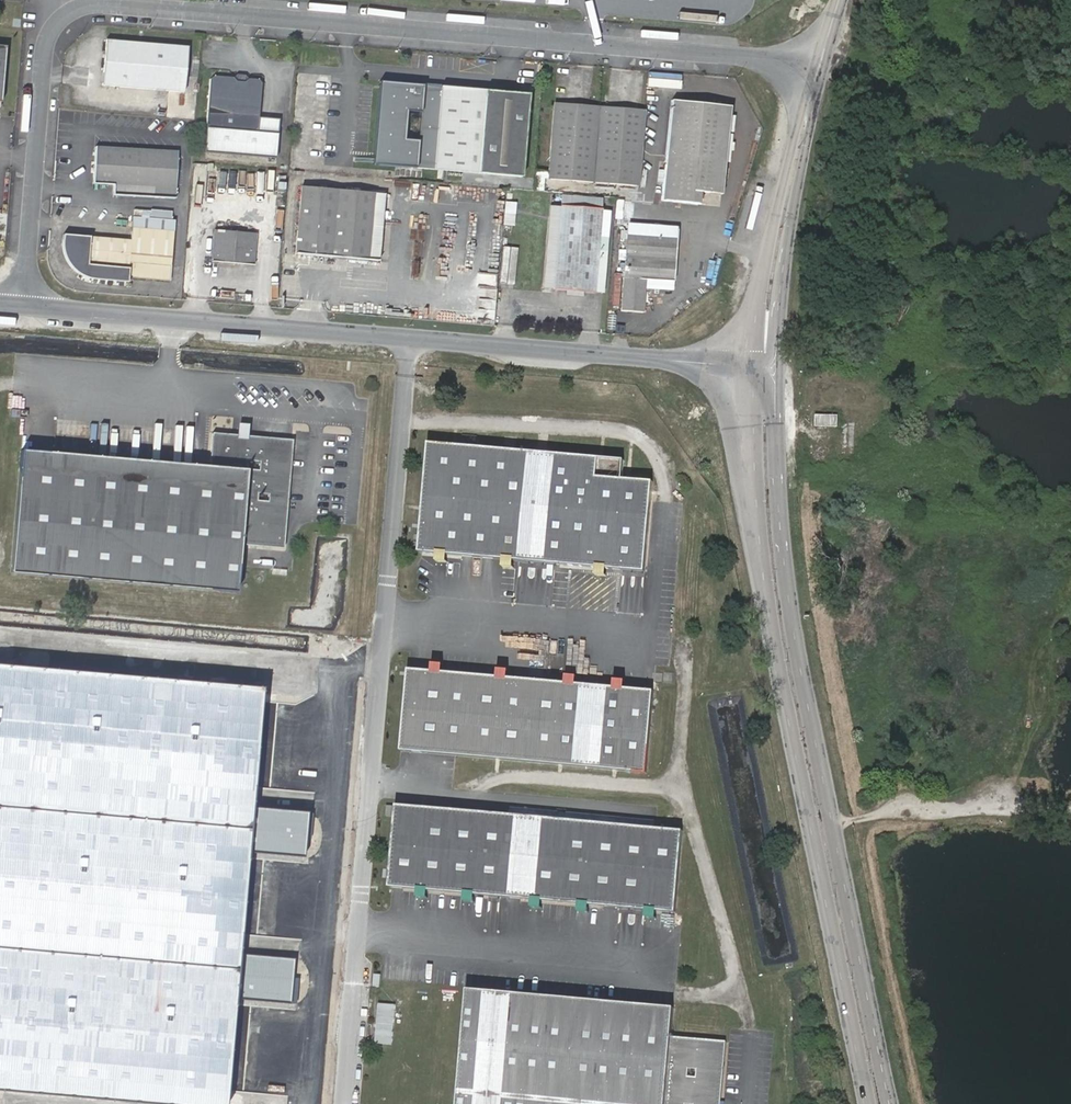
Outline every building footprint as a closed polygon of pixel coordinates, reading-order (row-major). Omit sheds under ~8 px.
[(188,54),(108,48),(105,88),(185,94),(188,54)] [(266,82),(214,77),(207,152),(279,159),(283,120),(263,118),(266,82)] [(527,179),(534,99),(384,85),(377,165),(527,179)] [(727,197),(735,108),(673,101),(667,153),(663,206),(705,207),(708,195),(727,197)] [(552,178),(599,182),(603,108),(557,105),(552,178)] [(603,108),(599,182),(644,185),(650,112),(603,108)] [(97,154),(95,191),(180,197),(182,160),(182,151),(120,147),(119,156),(97,154)] [(535,170),(534,190),(545,191),(546,171),(535,170)] [(389,198),(306,190),(299,256),(383,263),(389,198)] [(563,209),(550,208),(544,289),(606,294),(612,213),(603,212),(604,199),(564,196),(563,209)] [(506,201),(504,224),(515,225),(517,202),(506,201)] [(133,272),(169,276),(170,263),(173,264),(177,219),(138,216),(136,238),(68,232),(67,236),(67,241),(67,246),(68,250),(69,255),(71,259),(73,263),(76,266),(79,269),(83,272),(87,275),(91,276),(96,277),(100,278),(132,281),(133,278),(133,272)] [(680,227),(631,224),(623,311),(646,313),(647,280),(677,281),(680,227)] [(264,233),(220,229),(219,261),(261,266),(264,233)] [(168,281),(169,276),(133,272),(133,278),(168,281)] [(818,415),(817,426),(838,427),(838,416),(818,415)] [(290,521),(296,439),(249,436),(250,425),(239,424),(238,434),(213,433),(210,467),(23,451),(12,573),(240,593),(244,545),(288,548),(290,521)] [(604,458),(433,443),(424,552),(650,572),(657,490),(601,485),(604,458)] [(660,687),(414,666),(407,748),(653,769),(660,687)] [(0,667),(0,1083),(221,1102),(230,997),(290,1002),(294,956),(237,951),(245,855),(303,859),(307,811),(252,807),(262,689),(0,667)] [(689,825),(403,801),(396,883),(682,907),(689,825)] [(545,899),(537,896),(534,905),(543,907),(545,899)] [(475,985),(464,1103),(721,1103),(726,1039),(671,1035),(674,1003),(475,985)]
